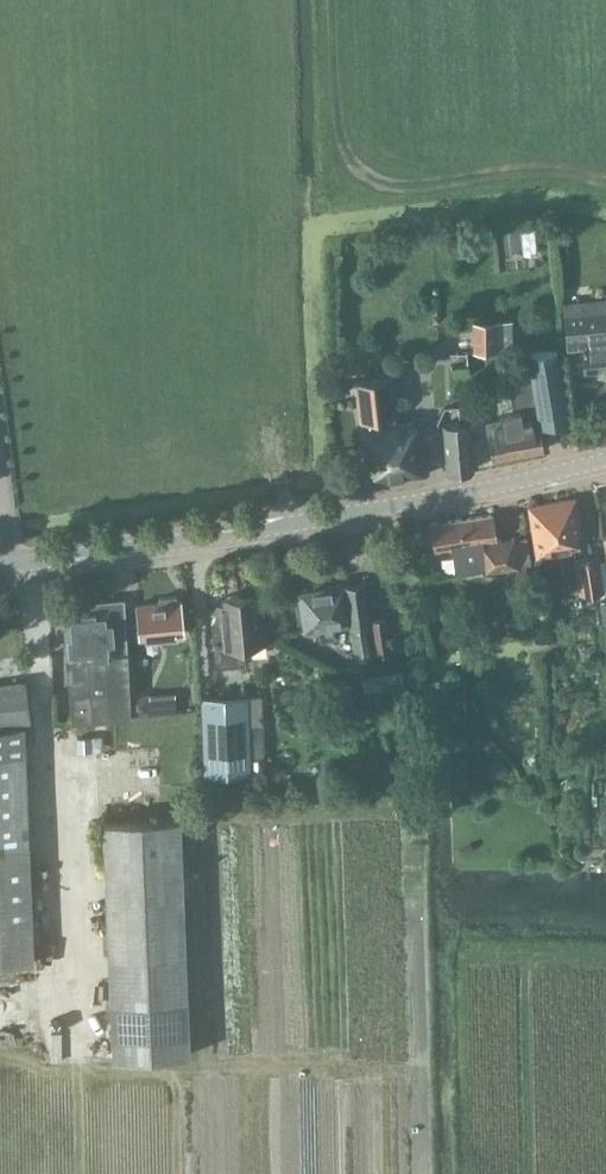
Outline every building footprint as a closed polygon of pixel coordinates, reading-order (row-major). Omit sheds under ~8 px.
[(565,314),(568,348),(582,346),(584,369),(605,367),(605,298),(564,302),(565,314)] [(474,351),(513,350),(512,320),(473,321),(474,351)] [(569,420),(557,351),(527,354),(531,379),(509,383),(514,410),(515,417),(486,421),(493,459),(544,449),(540,425),(569,420)] [(367,481),(426,475),(421,436),(417,436),(415,421),(395,424),(391,382),(356,386),(361,427),(367,481)] [(466,421),(465,405),(455,406),(457,422),(443,423),(448,471),(473,468),(469,420),(466,421)] [(577,534),(582,534),(576,498),(529,506),(537,556),(579,550),(577,534)] [(485,572),(519,566),(529,565),(524,536),(498,540),(494,514),(431,524),(435,548),(451,544),(455,573),(484,568),(485,572)] [(581,594),(604,590),(599,554),(575,557),(581,594)] [(183,634),(181,608),(180,600),(178,586),(163,587),(162,582),(135,585),(137,605),(140,638),(146,637),(146,642),(165,640),(164,636),(183,634)] [(370,622),(364,582),(345,584),(299,591),(304,630),(319,628),(320,638),(334,636),(333,626),(350,624),(355,657),(372,654),(368,622),(370,622)] [(211,621),(212,632),(213,662),(218,667),(242,666),(240,645),(267,642),(264,610),(255,611),(253,593),(225,596),(226,603),(217,604),(218,616),(216,616),(211,621)] [(130,716),(126,654),(124,623),(126,623),(123,598),(96,601),(97,608),(65,611),(73,721),(130,716)] [(371,621),(376,654),(391,651),(387,618),(371,621)] [(26,762),(23,728),(31,727),(25,680),(0,683),(0,963),(34,961),(26,762)] [(202,697),(205,773),(250,772),(248,727),(247,696),(202,697)] [(102,820),(107,958),(111,1059),(189,1056),(181,818),(102,820)]
